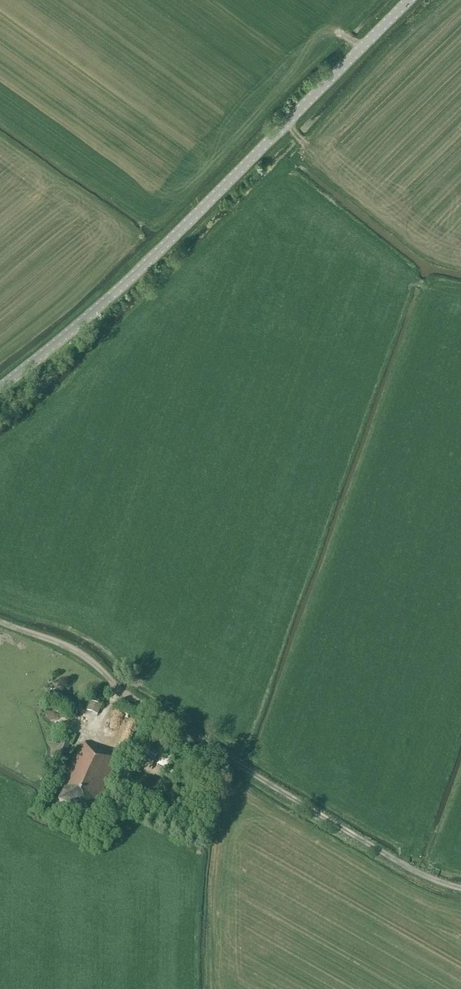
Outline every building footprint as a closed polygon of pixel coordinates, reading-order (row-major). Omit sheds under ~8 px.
[(101,706),(91,702),(87,711),(97,715),(101,706)] [(152,740),(143,759),(157,765),(166,746),(152,740)] [(56,754),(64,758),(69,745),(61,741),(56,754)] [(58,800),(92,815),(118,758),(92,746),(91,748),(82,743),(66,779),(67,780),(63,787),(64,788),(58,800)]
